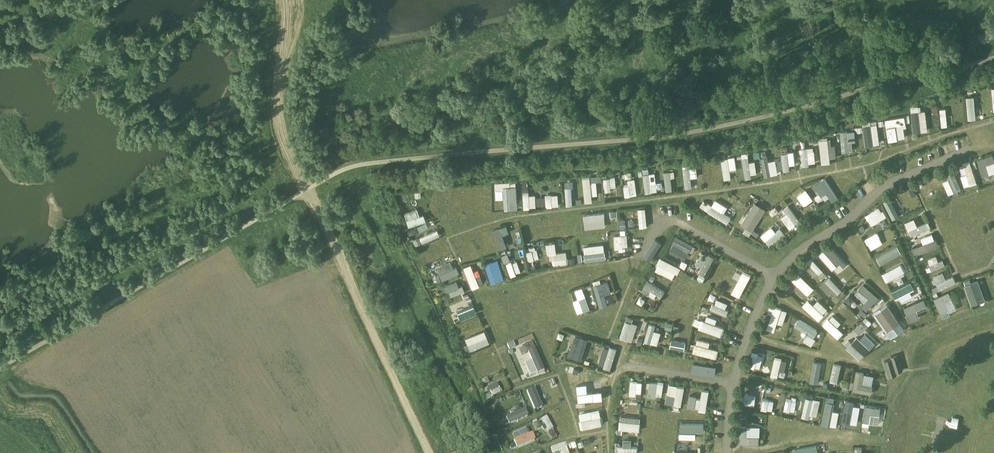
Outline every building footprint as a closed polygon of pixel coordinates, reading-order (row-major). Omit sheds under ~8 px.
[(967,96),(968,118),(976,118),(975,95),(967,96)] [(942,126),(948,125),(946,107),(939,108),(942,126)] [(911,111),(914,132),(921,131),(919,111),(911,111)] [(885,117),(888,139),(907,137),(905,115),(885,117)] [(863,125),(866,146),(874,145),(871,124),(863,125)] [(840,131),(842,151),(850,151),(847,130),(840,131)] [(822,138),(823,163),(831,162),(830,157),(836,156),(836,144),(831,144),(831,137),(822,138)] [(781,153),(783,171),(790,170),(788,152),(781,153)] [(982,176),(989,174),(987,164),(993,162),(993,158),(993,155),(977,159),(982,176)] [(778,174),(776,159),(769,159),(769,156),(762,157),(764,175),(778,174)] [(742,158),(745,178),(751,178),(748,157),(742,158)] [(728,158),(721,159),(724,179),(731,178),(728,158)] [(967,173),(961,175),(964,186),(977,182),(971,160),(963,162),(967,173)] [(683,165),(686,188),(692,188),(689,164),(683,165)] [(643,175),(645,193),(651,192),(648,168),(643,169),(643,170),(639,170),(639,175),(643,175)] [(946,173),(948,178),(943,180),(948,193),(961,188),(954,169),(946,173)] [(664,172),(666,191),(672,190),(670,171),(664,172)] [(583,178),(585,201),(593,200),(591,177),(583,178)] [(825,177),(814,184),(828,205),(839,197),(825,177)] [(626,196),(638,193),(635,179),(622,182),(626,196)] [(575,185),(565,185),(566,204),(582,204),(582,197),(576,198),(575,185)] [(503,187),(505,210),(512,210),(511,202),(518,201),(517,186),(503,187)] [(807,189),(797,195),(804,205),(813,199),(807,189)] [(898,190),(898,197),(916,197),(916,189),(898,190)] [(523,207),(559,205),(559,194),(530,195),(530,191),(523,191),(523,207)] [(891,197),(884,200),(893,218),(900,215),(891,197)] [(754,202),(740,224),(751,231),(765,209),(754,202)] [(788,205),(783,208),(795,224),(800,220),(788,205)] [(871,225),(887,216),(881,205),(865,214),(871,225)] [(713,206),(709,212),(728,223),(732,217),(713,206)] [(417,207),(404,212),(408,226),(426,220),(423,213),(419,214),(417,207)] [(639,208),(641,227),(648,226),(646,207),(639,208)] [(585,221),(606,218),(605,212),(584,214),(585,221)] [(929,221),(918,224),(915,217),(905,221),(910,236),(932,229),(929,221)] [(493,229),(500,249),(507,246),(500,226),(493,229)] [(781,227),(776,231),(773,226),(761,233),(768,245),(785,234),(781,227)] [(420,237),(422,242),(440,235),(437,229),(420,237)] [(871,249),(883,243),(878,231),(865,237),(871,249)] [(474,235),(480,254),(489,252),(482,232),(474,235)] [(911,241),(916,253),(939,245),(934,232),(911,241)] [(628,247),(628,235),(615,234),(615,247),(628,247)] [(677,235),(673,243),(690,252),(694,244),(677,235)] [(556,242),(548,242),(550,264),(569,263),(568,251),(557,251),(556,242)] [(819,252),(837,273),(847,265),(830,243),(819,252)] [(881,263),(902,252),(898,244),(877,256),(881,263)] [(536,247),(526,249),(529,260),(539,257),(536,247)] [(585,254),(586,261),(607,258),(606,252),(585,254)] [(702,268),(699,272),(705,276),(715,257),(709,254),(708,256),(702,252),(696,264),(702,268)] [(820,280),(827,274),(812,257),(805,263),(820,280)] [(661,258),(658,264),(678,273),(681,267),(661,258)] [(485,264),(491,284),(505,279),(498,259),(485,264)] [(507,263),(510,275),(521,273),(518,260),(507,263)] [(451,262),(437,268),(440,274),(453,268),(451,262)] [(883,273),(887,280),(905,270),(901,264),(883,273)] [(471,265),(464,268),(472,288),(479,285),(471,265)] [(457,266),(453,268),(440,274),(439,274),(442,280),(459,272),(457,266)] [(731,292),(739,297),(751,274),(743,270),(731,292)] [(796,287),(805,296),(814,287),(797,270),(790,277),(798,285),(796,287)] [(936,283),(940,290),(956,282),(953,275),(936,283)] [(825,281),(838,294),(842,290),(830,277),(825,281)] [(896,298),(919,285),(915,278),(892,290),(896,298)] [(648,280),(645,286),(662,297),(666,291),(648,280)] [(985,301),(979,280),(971,283),(965,284),(964,285),(971,305),(985,301)] [(594,286),(601,307),(607,305),(601,284),(594,286)] [(879,297),(863,284),(859,289),(869,298),(861,306),(866,310),(874,302),(875,303),(879,297)] [(449,291),(451,297),(465,291),(462,286),(449,291)] [(571,290),(578,313),(590,309),(583,286),(571,290)] [(933,298),(940,313),(948,310),(944,301),(952,298),(949,291),(933,298)] [(814,303),(809,298),(803,305),(820,320),(832,306),(825,299),(822,302),(818,298),(814,303)] [(923,298),(903,307),(906,314),(927,305),(923,298)] [(729,310),(713,303),(711,309),(726,316),(729,310)] [(775,305),(766,329),(774,332),(782,308),(775,305)] [(888,331),(900,322),(896,316),(895,316),(887,305),(875,313),(888,331)] [(838,325),(841,321),(832,313),(823,323),(839,338),(845,332),(838,325)] [(798,318),(794,325),(813,337),(818,330),(798,318)] [(726,328),(703,319),(699,328),(723,336),(726,328)] [(632,323),(626,321),(620,338),(626,340),(632,323)] [(650,323),(645,341),(651,343),(656,325),(650,323)] [(465,339),(471,351),(490,343),(484,331),(465,339)] [(569,356),(575,358),(581,337),(575,335),(569,356)] [(870,348),(857,336),(846,347),(860,360),(870,348)] [(581,337),(575,358),(582,360),(589,339),(581,337)] [(685,350),(686,341),(672,339),(670,347),(685,350)] [(695,344),(693,352),(717,359),(720,350),(695,344)] [(545,371),(536,347),(529,349),(528,345),(520,348),(523,354),(528,352),(531,360),(525,363),(530,377),(545,371)] [(610,346),(604,368),(611,370),(617,348),(610,346)] [(752,352),(748,367),(754,369),(758,354),(752,352)] [(889,377),(897,375),(896,372),(903,370),(898,354),(891,356),(891,358),(884,360),(889,377)] [(771,375),(777,376),(781,359),(775,358),(771,375)] [(812,360),(811,382),(820,382),(821,361),(812,360)] [(834,363),(830,381),(837,383),(841,365),(834,363)] [(852,390),(871,394),(873,386),(862,384),(864,373),(856,371),(854,382),(851,382),(849,390),(852,390)] [(631,380),(630,396),(637,396),(638,381),(631,380)] [(652,380),(650,394),(662,396),(664,382),(652,380)] [(488,387),(493,397),(502,392),(497,382),(488,387)] [(536,410),(544,406),(534,386),(527,390),(536,410)] [(678,386),(675,404),(682,405),(685,387),(678,386)] [(710,390),(703,389),(699,411),(706,412),(710,390)] [(745,393),(743,404),(755,405),(756,395),(745,393)] [(837,426),(839,410),(833,410),(835,396),(825,396),(823,424),(837,426)] [(806,397),(801,416),(808,418),(813,399),(806,397)] [(763,398),(761,410),(767,411),(769,399),(763,398)] [(786,398),(784,411),(789,412),(792,399),(786,398)] [(846,401),(842,422),(849,424),(853,402),(846,401)] [(881,408),(865,405),(864,413),(865,413),(863,421),(870,423),(871,414),(879,416),(881,408)] [(504,420),(506,426),(522,418),(520,413),(504,420)] [(602,416),(579,421),(581,429),(604,424),(602,416)] [(547,417),(542,420),(549,432),(554,429),(547,417)] [(641,423),(621,421),(620,429),(641,431),(641,423)] [(704,431),(704,422),(680,422),(680,437),(696,437),(696,431),(704,431)] [(739,444),(759,444),(759,436),(747,436),(747,426),(740,426),(739,444)] [(747,436),(759,436),(760,427),(747,426),(747,436)] [(514,441),(517,448),(536,440),(533,433),(514,441)] [(638,445),(632,446),(632,438),(623,439),(623,445),(615,445),(616,452),(621,452),(638,452),(638,445)] [(551,448),(552,452),(556,452),(561,451),(562,452),(570,452),(571,452),(569,446),(574,444),(572,440),(551,448)] [(793,449),(793,452),(812,452),(817,452),(815,445),(793,449)]
